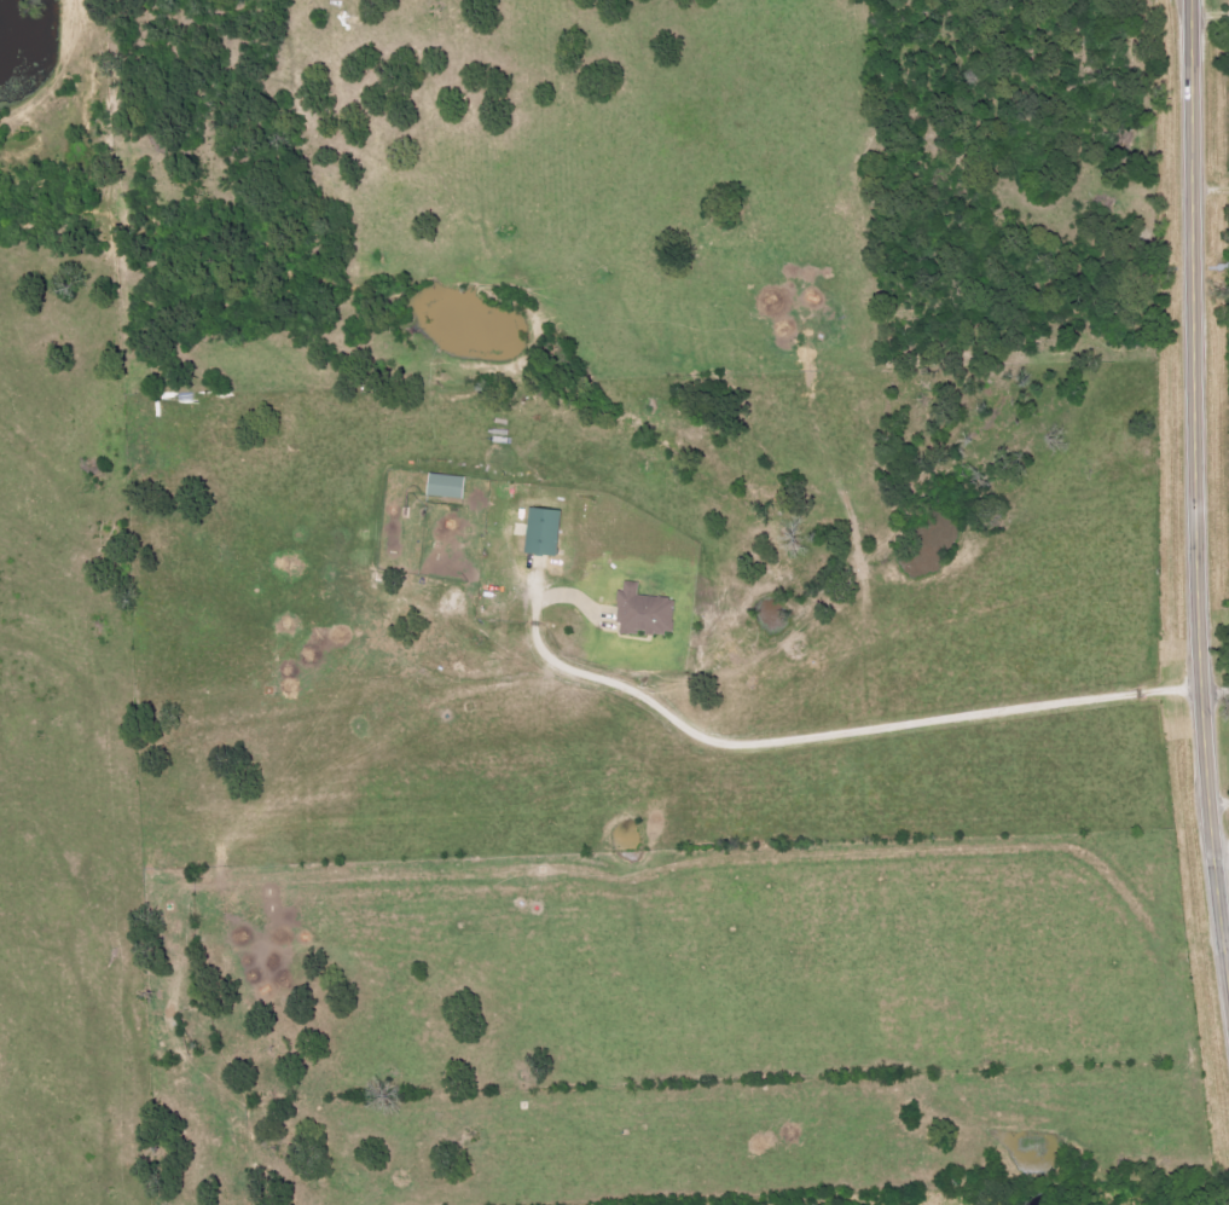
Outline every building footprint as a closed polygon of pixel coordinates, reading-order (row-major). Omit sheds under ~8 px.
[(469,501),(473,479),(433,472),(430,495),(469,501)] [(569,511),(536,508),(531,554),(564,557),(569,511)] [(622,633),(679,636),(681,599),(645,596),(645,586),(625,584),(622,633)]
